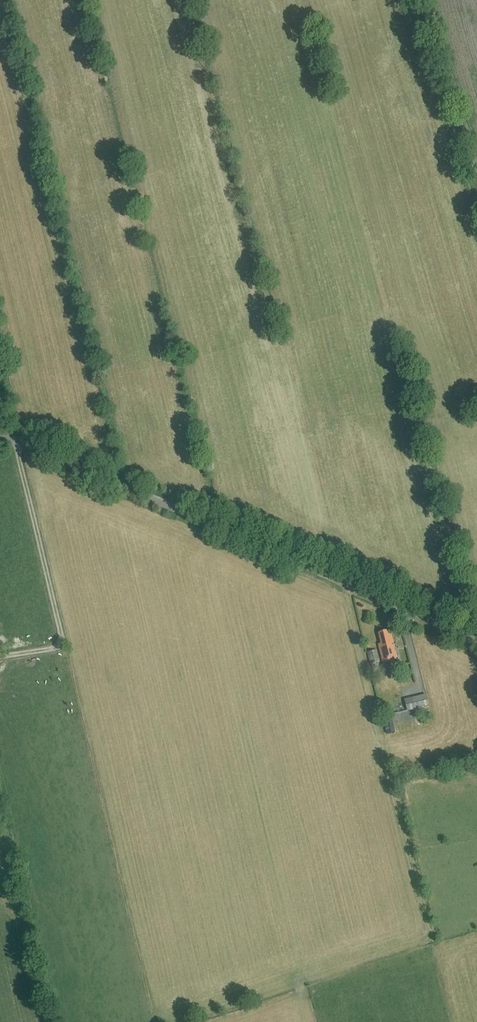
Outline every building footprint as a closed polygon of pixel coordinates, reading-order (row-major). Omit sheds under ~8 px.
[(383,663),(397,659),(391,634),(389,635),(388,631),(378,633),(381,644),(378,645),(383,663)] [(379,662),(377,650),(368,653),(370,664),(379,662)] [(426,694),(412,698),(415,709),(429,706),(426,694)] [(395,732),(392,716),(383,718),(387,734),(395,732)]
